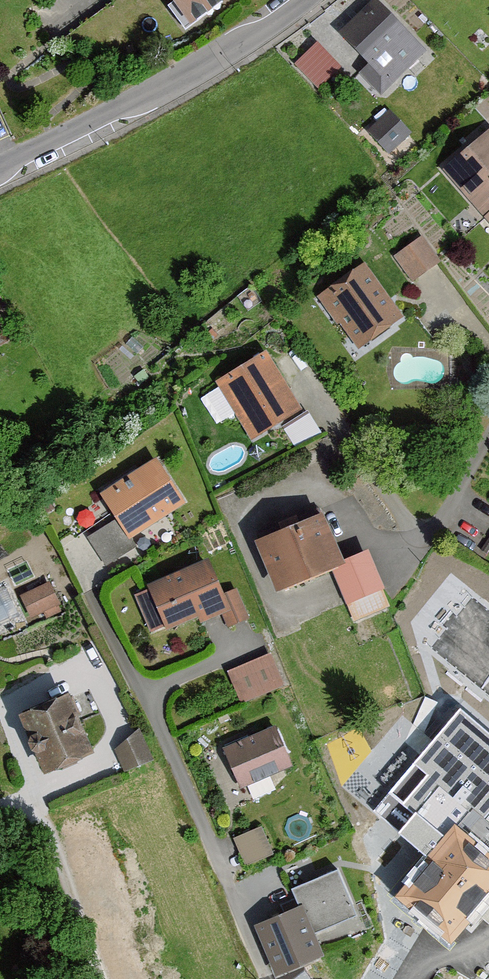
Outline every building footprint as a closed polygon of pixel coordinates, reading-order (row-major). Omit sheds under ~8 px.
[(182,33),(227,0),(157,0),(182,33)] [(423,57),(386,19),(350,53),(364,68),(356,76),(378,99),(423,57)] [(340,75),(309,49),(292,68),(322,95),(340,75)] [(404,138),(385,117),(361,138),(381,159),(404,138)] [(486,134),(439,176),(488,231),(488,137),(486,134)] [(434,269),(416,242),(390,260),(408,287),(434,269)] [(400,322),(360,270),(316,304),(355,356),(400,322)] [(297,414),(259,358),(211,390),(249,446),(297,414)] [(178,512),(150,466),(95,500),(111,527),(87,542),(105,571),(134,552),(129,543),(178,512)] [(336,570),(317,522),(250,548),(270,599),(328,576),(348,628),(383,614),(362,560),(336,570)] [(215,602),(200,567),(141,592),(161,637),(193,623),(195,629),(218,619),(224,632),(244,623),(232,595),(215,602)] [(59,615),(43,587),(16,602),(29,624),(40,618),(44,624),(59,615)] [(279,690),(265,659),(224,678),(238,709),(279,690)] [(89,759),(64,699),(13,721),(38,780),(89,759)] [(486,817),(488,814),(488,733),(461,709),(373,812),(428,859),(402,890),(400,888),(388,902),(443,949),(488,895),(488,819),(486,817)] [(285,770),(269,733),(220,755),(236,792),(285,770)] [(134,734),(111,754),(122,777),(148,765),(134,734)] [(268,856),(257,832),(230,844),(241,868),(268,856)] [(298,908),(251,928),(272,978),(325,956),(315,932),(355,915),(336,871),(291,891),(298,908)]
